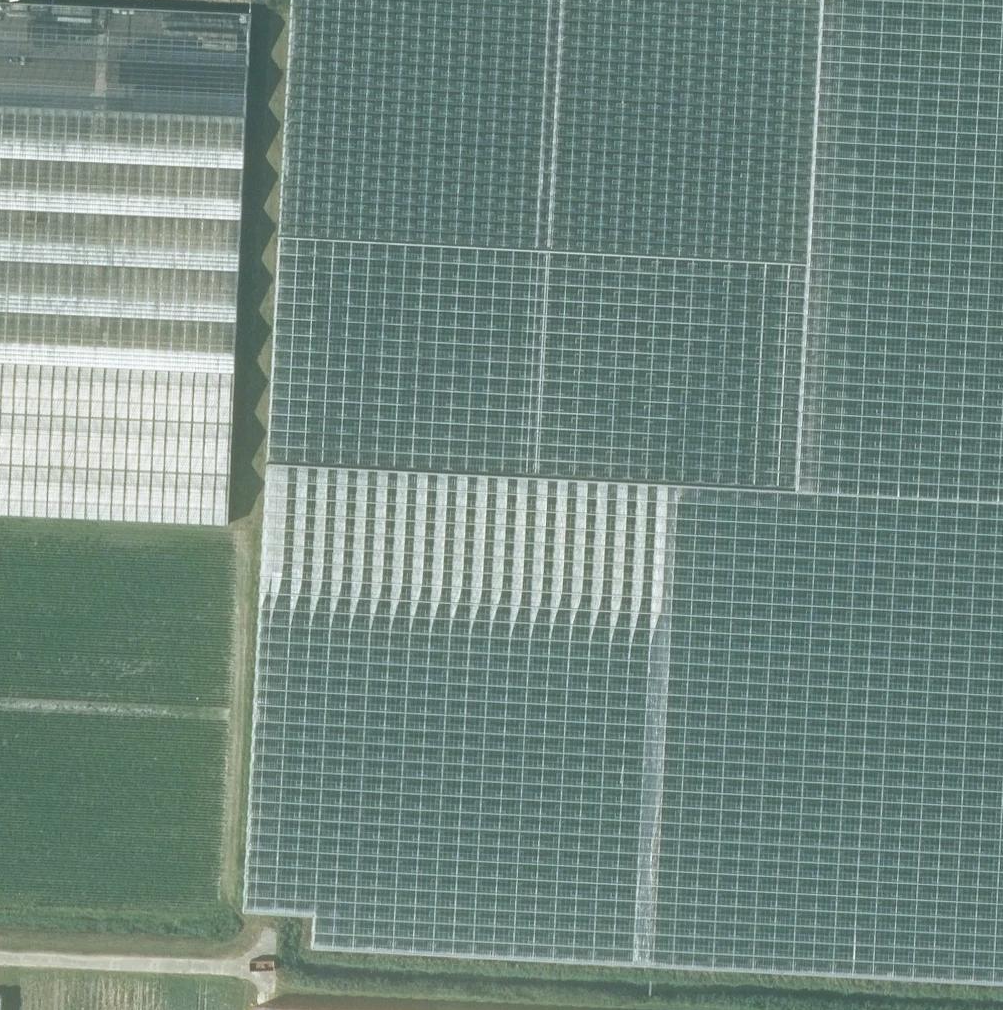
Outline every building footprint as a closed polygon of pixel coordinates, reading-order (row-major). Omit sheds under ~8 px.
[(16,0),(0,0),(0,512),(224,523),(249,11),(16,0)] [(268,459),(244,909),(314,913),(312,946),(1002,982),(1002,0),(291,0),(268,459)]
